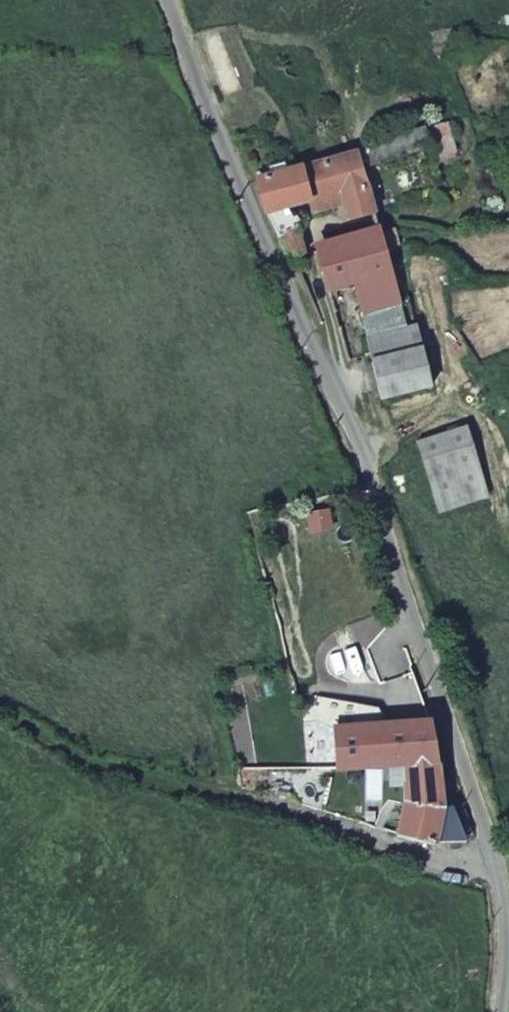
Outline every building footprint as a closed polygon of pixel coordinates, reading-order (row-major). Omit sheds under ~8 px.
[(261,194),(267,217),(291,211),(308,206),(341,196),(346,210),(354,234),(358,246),(383,238),(376,214),(407,205),(403,189),(371,198),(363,171),(429,153),(443,195),(466,187),(438,105),(405,117),(411,136),(359,152),(355,157),(257,183),(261,194)] [(341,196),(308,206),(311,219),(346,210),(341,196)] [(267,217),(291,262),(311,257),(302,239),(291,211),(267,217)] [(316,245),(318,255),(318,257),(358,246),(354,234),(316,245)] [(398,249),(395,234),(383,238),(387,252),(398,249)] [(358,246),(318,257),(330,294),(353,287),(373,358),(370,360),(382,402),(429,390),(415,327),(408,327),(402,306),(387,252),(383,238),(358,246)] [(408,327),(415,327),(431,321),(424,301),(402,306),(408,327)] [(439,513),(486,501),(467,433),(419,447),(439,513)] [(428,724),(336,731),(341,772),(405,768),(409,799),(399,835),(433,846),(466,843),(452,813),(442,813),(428,724)]
